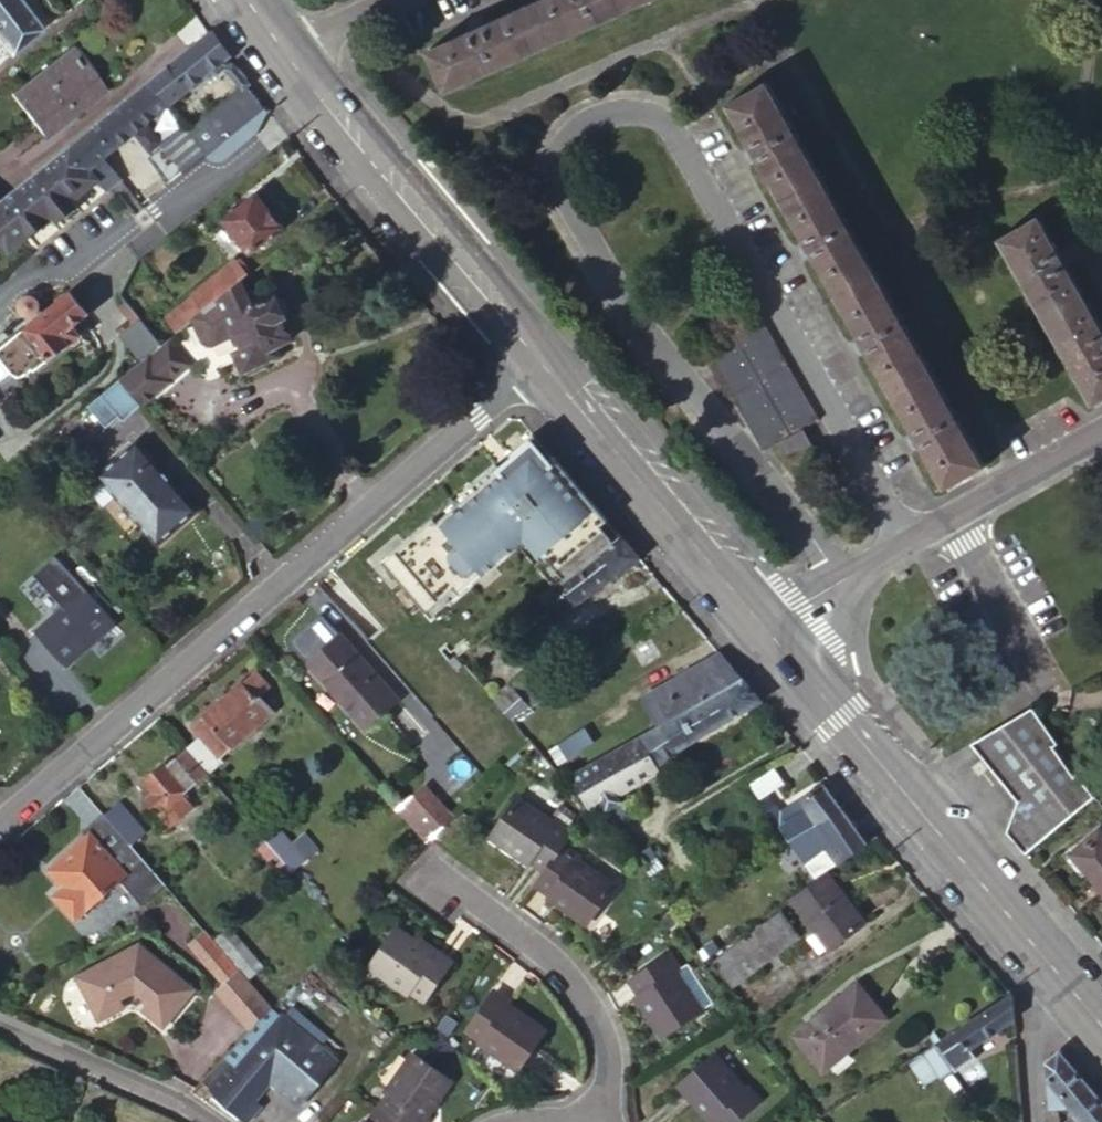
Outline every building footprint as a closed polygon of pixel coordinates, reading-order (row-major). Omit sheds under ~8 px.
[(9,53),(43,28),(21,0),(0,0),(0,42),(9,53)] [(527,5),(479,27),(476,21),(469,24),(463,27),(466,33),(428,51),(446,91),(449,90),(492,71),(651,0),(540,0),(527,5)] [(211,31),(208,32),(187,50),(147,83),(168,107),(227,59),(230,55),(211,31)] [(55,42),(52,37),(42,45),(45,49),(55,42)] [(77,112),(103,90),(90,75),(95,70),(75,45),(10,94),(31,122),(44,138),(77,112)] [(800,144),(765,82),(726,105),(759,163),(753,166),(756,172),(760,178),(766,175),(813,258),(807,262),(810,268),(813,274),(820,270),(861,341),(854,345),(858,351),(860,356),(867,352),(893,397),(913,431),(905,436),(910,444),(913,449),(921,445),(944,486),(983,465),(950,408),(926,365),(871,269),(821,181),(800,144)] [(104,158),(168,107),(147,83),(112,111),(75,140),(71,143),(91,169),(104,158)] [(247,84),(205,117),(225,141),(208,155),(211,158),(212,158),(214,160),(216,160),(218,160),(221,160),(223,159),(257,132),(251,125),(268,111),(267,109),(247,84)] [(274,118),(268,111),(251,125),(257,132),(274,118)] [(186,129),(164,147),(186,173),(206,156),(208,155),(186,129)] [(100,180),(91,169),(71,143),(38,171),(2,200),(0,202),(0,238),(10,252),(57,214),(74,201),(100,180)] [(113,170),(100,180),(109,190),(122,180),(113,170)] [(269,210),(256,194),(225,219),(251,252),(283,228),(280,223),(282,217),(276,210),(269,210)] [(79,206),(74,201),(57,214),(61,221),(79,206)] [(1037,214),(996,237),(1040,314),(1091,403),(1101,397),(1101,331),(1062,262),(1071,257),(1067,251),(1064,245),(1057,249),(1037,214)] [(244,277),(251,271),(241,259),(237,261),(234,258),(189,295),(202,311),(207,307),(215,301),(244,277)] [(254,299),(244,277),(215,301),(207,307),(213,321),(221,323),(229,319),(226,312),(254,299)] [(71,290),(63,296),(20,332),(0,347),(0,353),(14,370),(21,375),(30,372),(36,367),(37,368),(71,340),(64,332),(74,324),(88,311),(71,290)] [(254,299),(226,312),(229,319),(242,348),(234,352),(242,370),(250,368),(254,370),(263,368),(264,362),(279,355),(275,346),(291,340),(282,319),(286,316),(285,313),(288,309),(284,299),(277,297),(275,293),(255,301),(254,299)] [(202,311),(189,295),(162,317),(175,332),(181,328),(202,311)] [(36,302),(35,300),(32,298),(31,298),(27,298),(24,299),(22,300),(20,305),(21,311),(23,313),(27,314),(29,315),(33,313),(34,312),(36,311),(37,308),(37,305),(36,302)] [(802,428),(817,419),(810,408),(756,312),(703,342),(764,450),(769,448),(779,441),(802,428)] [(140,316),(120,333),(141,360),(147,355),(161,343),(140,316)] [(74,324),(64,332),(71,340),(81,333),(74,324)] [(141,360),(119,378),(142,405),(190,365),(167,339),(161,343),(147,355),(141,360)] [(123,420),(142,405),(119,378),(101,393),(87,404),(106,427),(119,416),(123,420)] [(813,448),(802,428),(779,441),(790,461),(813,448)] [(551,454),(532,432),(526,437),(545,459),(551,454)] [(436,521),(432,517),(381,560),(429,616),(517,541),(523,536),(542,559),(546,556),(562,575),(553,583),(553,584),(568,572),(600,549),(620,534),(619,533),(612,538),(600,524),(606,519),(593,504),(588,508),(568,485),(573,480),(551,454),(545,459),(526,437),(472,483),(475,487),(436,521)] [(196,508),(136,440),(97,474),(157,542),(196,508)] [(593,504),(573,480),(568,485),(588,508),(593,504)] [(606,519),(600,524),(612,538),(619,533),(606,519)] [(638,556),(620,534),(600,549),(615,570),(616,572),(638,556)] [(517,541),(553,583),(562,575),(546,556),(542,559),(523,536),(517,541)] [(566,606),(615,570),(600,549),(568,572),(553,584),(544,591),(552,602),(559,612),(566,606)] [(115,619),(57,553),(35,571),(64,605),(37,629),(63,659),(89,636),(92,639),(115,619)] [(544,591),(538,596),(547,606),(552,602),(544,591)] [(396,700),(339,635),(306,663),(363,729),(396,700)] [(736,669),(719,650),(626,705),(643,734),(652,729),(693,704),(740,675),(736,669)] [(455,654),(449,659),(457,668),(463,663),(455,654)] [(270,688),(255,669),(193,722),(203,733),(186,748),(191,754),(211,776),(227,762),(222,755),(271,713),(258,698),(270,688)] [(528,708),(546,696),(528,672),(511,685),(514,689),(528,708)] [(750,687),(743,678),(740,675),(693,704),(652,729),(643,734),(645,738),(660,764),(683,750),(683,747),(760,698),(759,697),(750,687)] [(528,708),(514,689),(496,702),(510,720),(528,708)] [(510,720),(519,730),(523,736),(526,740),(533,735),(529,729),(538,721),(528,708),(510,720)] [(1051,831),(1096,795),(1077,771),(1073,774),(1054,742),(1058,738),(1034,708),(974,745),(1020,801),(1014,819),(1008,833),(1026,853),(1051,831)] [(592,742),(581,726),(556,744),(568,760),(592,742)] [(660,764),(645,738),(635,744),(586,773),(575,779),(595,809),(663,769),(660,764)] [(189,795),(211,776),(191,754),(186,748),(169,764),(165,761),(145,778),(155,790),(148,795),(147,800),(148,807),(170,832),(199,807),(189,795)] [(782,776),(775,764),(749,780),(757,791),(782,776)] [(826,815),(840,805),(823,783),(800,799),(808,809),(817,821),(826,815)] [(436,839),(454,819),(423,784),(397,807),(407,819),(429,845),(436,839)] [(564,840),(572,829),(559,820),(556,822),(538,808),(540,806),(524,793),(496,830),(530,856),(533,853),(548,864),(553,855),(561,845),(564,840)] [(808,809),(800,799),(782,810),(789,820),(808,809)] [(124,832),(131,841),(146,830),(120,800),(106,812),(124,832)] [(777,802),(769,808),(778,821),(792,840),(817,821),(808,809),(789,820),(782,810),(777,802)] [(817,821),(792,840),(803,855),(808,861),(827,847),(838,864),(840,864),(868,842),(840,805),(826,815),(817,821)] [(166,881),(131,841),(124,832),(106,812),(104,810),(87,825),(91,830),(51,865),(65,881),(54,891),(74,915),(120,876),(143,902),(166,881)] [(1099,828),(1071,852),(1101,888),(1101,831),(1099,828)] [(602,900),(616,882),(596,866),(594,868),(579,856),(580,853),(564,840),(561,845),(602,900)] [(283,860),(302,882),(304,884),(316,874),(306,861),(290,844),(278,854),(283,860)] [(602,900),(561,845),(553,855),(548,864),(539,875),(553,886),(551,889),(589,917),(602,900)] [(808,861),(819,877),(827,872),(838,864),(827,847),(808,861)] [(200,856),(193,848),(180,861),(187,868),(200,856)] [(317,852),(306,861),(316,874),(327,864),(317,852)] [(295,889),(302,882),(283,860),(278,854),(271,860),(295,889)] [(824,874),(789,899),(793,904),(827,949),(828,950),(866,924),(827,872),(824,874)] [(793,904),(779,912),(796,937),(812,959),(827,949),(793,904)] [(796,937),(779,912),(731,945),(748,970),(796,937)] [(268,963),(234,925),(221,937),(254,975),(268,963)] [(414,940),(394,925),(367,962),(406,992),(410,987),(422,996),(446,964),(430,952),(427,956),(412,945),(414,940)] [(224,976),(238,963),(232,956),(207,928),(193,941),(224,976)] [(141,944),(76,977),(98,1021),(125,1007),(122,1001),(134,994),(147,1004),(142,1010),(162,1027),(194,990),(141,944)] [(681,970),(669,953),(637,975),(646,990),(642,992),(667,1031),(704,1007),(690,987),(687,988),(677,974),(681,970)] [(258,1021),(274,1005),(260,988),(240,965),(215,992),(252,1028),(258,1021)] [(885,1017),(858,982),(794,1033),(821,1068),(885,1017)] [(509,1003),(493,992),(467,1027),(480,1037),(479,1040),(516,1067),(543,1029),(524,1014),(521,1018),(506,1008),(509,1003)] [(1014,1009),(1013,994),(959,1027),(943,1037),(936,1042),(937,1043),(938,1045),(947,1057),(959,1072),(979,1059),(969,1046),(1014,1016),(1014,1009)] [(208,1090),(214,1095),(268,1032),(297,1057),(283,1073),(279,1069),(269,1081),(275,1085),(280,1080),(303,1098),(338,1055),(284,1012),(274,1005),(258,1021),(252,1028),(201,1079),(205,1082),(210,1087),(208,1090)] [(932,1035),(936,1042),(943,1037),(937,1029),(930,1034),(932,1035)] [(257,1095),(269,1081),(279,1069),(283,1073),(297,1057),(268,1032),(214,1095),(239,1116),(243,1111),(249,1116),(264,1100),(257,1095)] [(955,1075),(959,1072),(947,1057),(938,1045),(937,1043),(923,1054),(941,1079),(952,1072),(955,1075)] [(1069,1058),(1061,1048),(1046,1060),(1049,1107),(1059,1107),(1067,1106),(1070,1103),(1092,1085),(1069,1058)] [(716,1049),(682,1079),(715,1118),(716,1117),(721,1121),(730,1121),(757,1098),(747,1086),(744,1088),(731,1072),(732,1069),(716,1049)] [(376,1109),(396,1121),(419,1121),(423,1116),(420,1113),(430,1097),(434,1099),(448,1079),(408,1052),(381,1093),(385,1096),(376,1109)] [(925,1091),(941,1079),(923,1054),(907,1065),(925,1091)] [(1092,1085),(1070,1103),(1071,1103),(1073,1106),(1076,1113),(1065,1121),(1101,1121),(1101,1097),(1094,1087),(1092,1085)] [(1050,1121),(1061,1121),(1059,1107),(1049,1107),(1050,1120),(1050,1121)] [(368,1121),(363,1118),(361,1121),(396,1121),(376,1109),(368,1121)]
